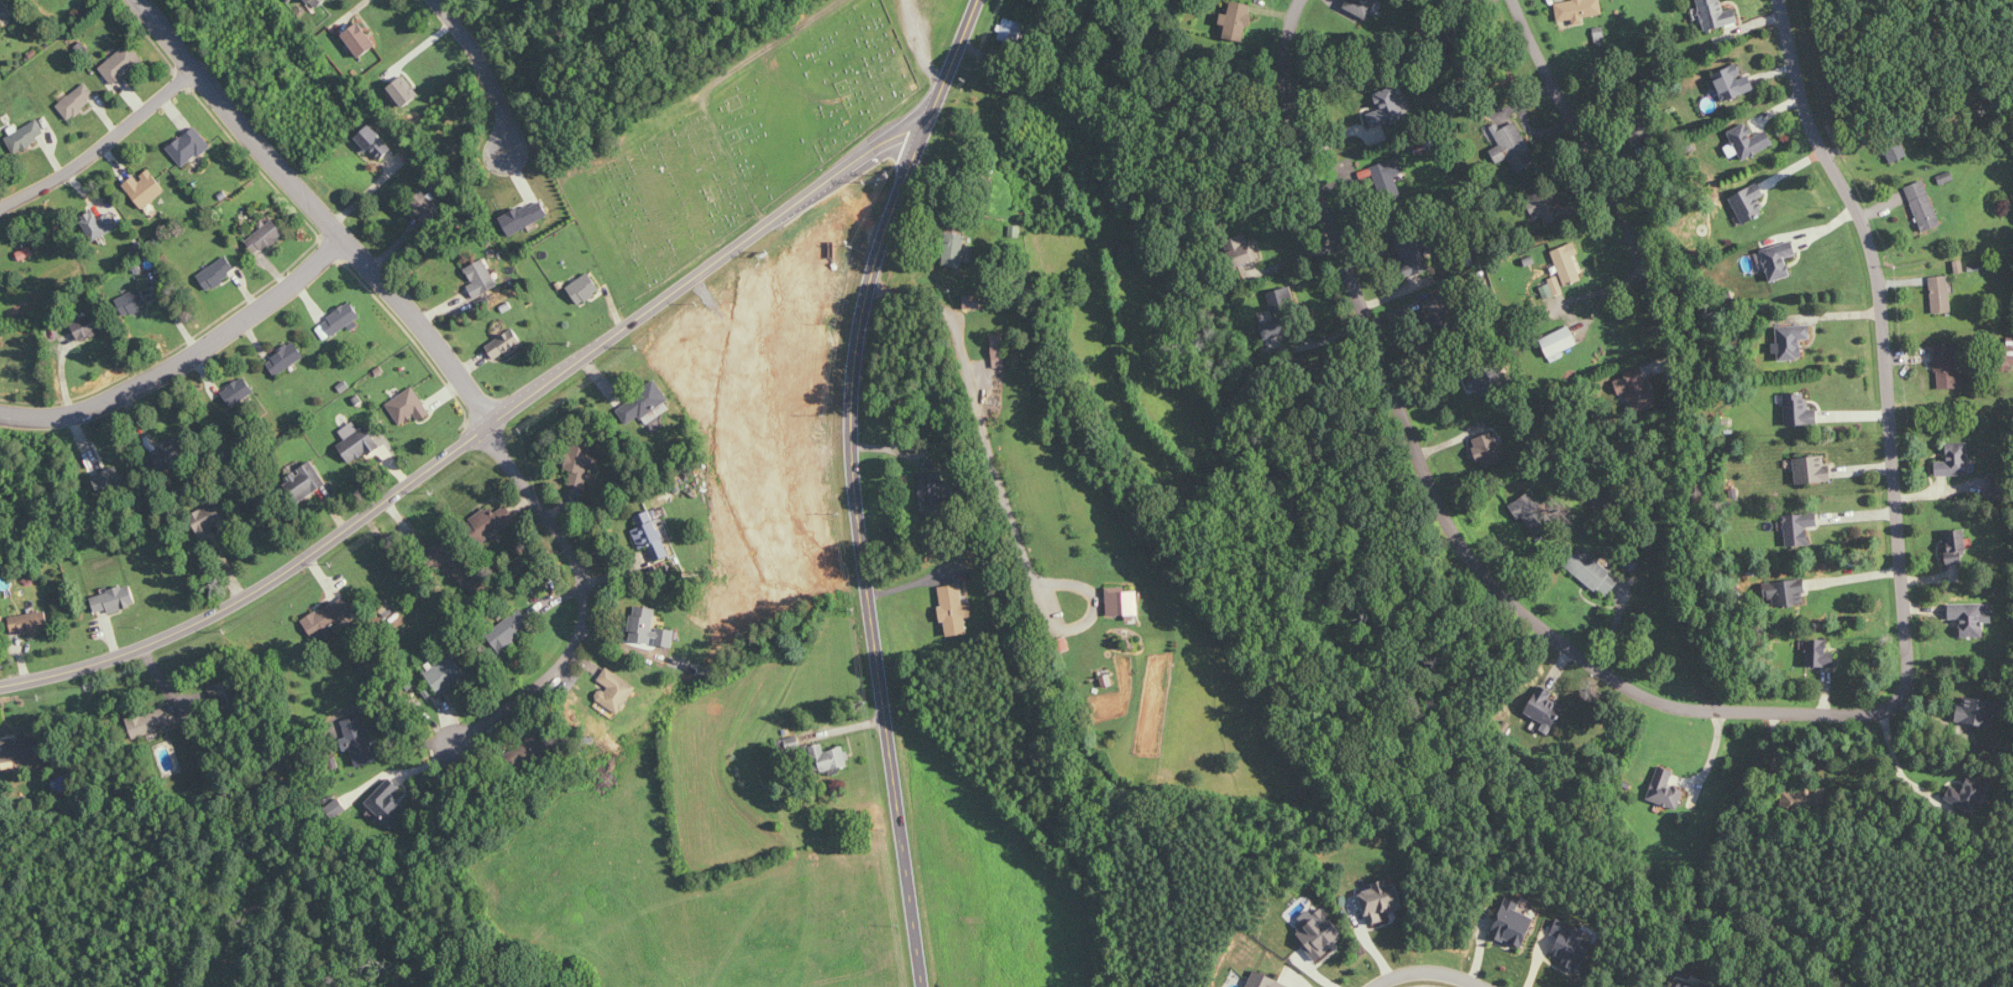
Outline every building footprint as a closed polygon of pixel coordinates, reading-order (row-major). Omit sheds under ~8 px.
[(14,17),(7,0),(6,0),(0,3),(0,24),(14,17)] [(1343,9),(1371,25),(1384,2),(1380,0),(1348,0),(1343,9)] [(1603,14),(1601,0),(1574,0),(1556,3),(1559,21),(1603,14)] [(1705,30),(1739,23),(1736,9),(1724,11),(1722,0),(1699,0),(1705,30)] [(1224,35),(1243,40),(1252,6),(1232,1),(1224,35)] [(1026,23),(1005,17),(999,39),(1019,45),(1026,23)] [(344,34),(357,52),(373,41),(360,23),(344,34)] [(145,62),(132,43),(100,66),(113,85),(145,62)] [(1755,92),(1751,74),(1741,76),(1739,66),(1713,72),(1715,82),(1711,83),(1712,90),(1720,89),(1722,100),(1755,92)] [(406,76),(390,86),(403,107),(419,97),(406,76)] [(59,105),(67,114),(77,106),(80,109),(85,105),(84,104),(96,94),(86,83),(59,105)] [(1376,93),(1381,111),(1369,114),(1372,127),(1404,119),(1396,88),(1376,93)] [(14,152),(48,137),(41,120),(6,136),(14,152)] [(1537,162),(1515,122),(1494,134),(1500,146),(1491,151),(1494,157),(1505,151),(1517,173),(1537,162)] [(1741,158),(1774,146),(1770,135),(1765,137),(1766,140),(1761,142),(1758,134),(1751,136),(1747,124),(1731,130),(1741,158)] [(212,147),(199,127),(169,146),(182,166),(212,147)] [(359,140),(380,161),(387,153),(384,150),(388,146),(377,135),(375,136),(369,130),(359,140)] [(1886,150),(1891,163),(1909,157),(1904,143),(1886,150)] [(1372,167),(1384,197),(1400,190),(1396,179),(1407,174),(1399,156),(1372,167)] [(125,186),(145,208),(166,189),(150,170),(139,180),(135,176),(125,186)] [(1955,179),(1952,171),(1939,175),(1942,184),(1955,179)] [(1906,187),(1922,231),(1941,225),(1925,180),(1906,187)] [(1759,199),(1766,196),(1761,184),(1731,195),(1742,224),(1765,215),(1759,199)] [(1562,201),(1558,192),(1540,199),(1550,224),(1576,213),(1570,198),(1562,201)] [(550,217),(541,199),(501,218),(510,235),(550,217)] [(119,229),(111,211),(98,217),(95,211),(82,217),(92,241),(119,229)] [(255,252),(284,236),(276,221),(246,237),(255,252)] [(1432,269),(1424,247),(1431,244),(1426,231),(1395,242),(1408,278),(1432,269)] [(965,234),(946,234),(944,266),(963,267),(965,234)] [(1240,265),(1261,258),(1255,241),(1245,245),(1243,240),(1232,244),(1240,265)] [(1580,254),(1575,242),(1552,251),(1566,286),(1582,279),(1573,256),(1580,254)] [(1763,249),(1770,277),(1783,274),(1783,277),(1790,275),(1785,258),(1796,255),(1793,242),(1763,249)] [(195,274),(204,291),(237,273),(229,257),(195,274)] [(473,283),(469,285),(474,298),(499,287),(486,258),(466,267),(473,283)] [(569,285),(578,304),(601,292),(591,273),(569,285)] [(1564,291),(1557,276),(1548,280),(1549,284),(1540,288),(1545,300),(1564,291)] [(1931,277),(1933,312),(1951,312),(1950,276),(1931,277)] [(1268,293),(1275,319),(1285,317),(1283,308),(1296,305),(1291,286),(1268,293)] [(125,317),(149,306),(141,288),(117,299),(125,317)] [(981,295),(965,296),(965,309),(981,308),(981,295)] [(1426,298),(1428,329),(1451,327),(1449,296),(1426,298)] [(347,302),(322,326),(334,338),(359,315),(347,302)] [(81,340),(103,329),(95,313),(73,325),(81,340)] [(1811,326),(1775,327),(1776,353),(1779,353),(1779,360),(1802,360),(1802,340),(1811,339),(1811,326)] [(1568,327),(1542,338),(1547,350),(1548,350),(1550,355),(1575,345),(1568,327)] [(505,352),(508,357),(523,346),(512,330),(487,346),(496,359),(505,352)] [(1001,352),(1001,353),(1003,353),(1003,335),(994,335),(994,352),(1001,352)] [(265,361),(276,377),(306,357),(295,341),(265,361)] [(1998,343),(2001,370),(2012,369),(2012,341),(1998,343)] [(1958,345),(1936,346),(1938,388),(1959,387),(1958,345)] [(1471,391),(1478,389),(1480,395),(1508,388),(1502,363),(1466,372),(1471,391)] [(1620,394),(1627,391),(1633,408),(1654,400),(1644,372),(1615,382),(1620,394)] [(256,391),(244,375),(221,392),(233,408),(256,391)] [(669,399),(658,382),(617,409),(629,426),(664,402),(669,399)] [(400,424),(422,411),(424,413),(428,410),(415,387),(388,402),(400,424)] [(1786,425),(1819,424),(1818,408),(1807,409),(1807,393),(1785,394),(1786,425)] [(340,431),(346,440),(339,445),(351,464),(368,453),(369,455),(382,447),(366,424),(359,428),(354,421),(340,431)] [(1475,437),(1482,466),(1504,461),(1497,432),(1475,437)] [(191,456),(179,437),(152,453),(164,472),(191,456)] [(583,488),(590,467),(596,469),(600,459),(589,456),(593,446),(576,439),(566,468),(575,471),(570,483),(583,488)] [(1969,475),(1969,442),(1948,443),(1948,462),(1936,462),(1936,475),(1969,475)] [(1832,482),(1831,466),(1825,466),(1825,456),(1795,457),(1796,483),(1832,482)] [(283,482),(299,504),(328,483),(312,461),(283,482)] [(93,476),(101,493),(125,482),(117,465),(93,476)] [(942,472),(919,472),(920,513),(943,513),(942,472)] [(2000,493),(2000,477),(1992,477),(1992,493),(2000,493)] [(1510,506),(1520,520),(1523,517),(1536,536),(1555,522),(1531,490),(1510,506)] [(1617,507),(1613,494),(1594,500),(1598,513),(1617,507)] [(227,522),(222,504),(193,512),(198,531),(227,522)] [(517,520),(507,504),(489,515),(486,509),(470,519),(483,541),(517,520)] [(1808,527),(1817,527),(1817,514),(1785,515),(1786,546),(1809,545),(1808,527)] [(637,528),(642,547),(662,541),(657,523),(637,528)] [(664,540),(671,537),(666,524),(660,527),(664,540)] [(1945,531),(1947,559),(1961,559),(1961,552),(1966,551),(1965,530),(1945,531)] [(1601,563),(1581,547),(1567,566),(1596,589),(1599,587),(1609,595),(1618,583),(1597,567),(1601,563)] [(1797,590),(1791,578),(1773,587),(1778,597),(1782,596),(1787,607),(1804,599),(1799,589),(1797,590)] [(967,617),(973,617),(972,602),(964,603),(961,584),(939,586),(943,622),(946,621),(948,636),(969,633),(967,617)] [(109,612),(137,606),(133,586),(92,594),(96,612),(109,610),(109,612)] [(1139,592),(1126,592),(1126,587),(1107,587),(1108,615),(1139,615),(1139,592)] [(304,620),(310,631),(317,627),(319,631),(353,611),(344,596),(304,620)] [(1961,636),(1984,637),(1984,621),(1991,621),(1992,605),(1950,604),(1949,618),(1962,618),(1961,636)] [(655,608),(635,607),(633,642),(653,642),(655,608)] [(533,627),(524,610),(493,627),(498,636),(501,635),(505,642),(533,627)] [(13,635),(49,631),(48,612),(11,616),(13,635)] [(658,645),(674,646),(675,630),(660,629),(658,645)] [(1053,641),(1057,653),(1070,649),(1066,637),(1053,641)] [(1808,665),(1827,664),(1826,639),(1807,640),(1808,665)] [(426,672),(440,695),(468,677),(454,655),(426,672)] [(599,680),(611,688),(602,701),(620,713),(637,687),(608,668),(599,680)] [(1104,687),(1113,685),(1110,674),(1101,677),(1104,687)] [(214,683),(221,717),(241,713),(235,679),(214,683)] [(1527,715),(1554,726),(1559,712),(1547,707),(1554,692),(1538,686),(1527,715)] [(1990,727),(1992,714),(2005,716),(2008,704),(1965,696),(1964,705),(1959,704),(1956,721),(1990,727)] [(127,718),(134,739),(179,724),(172,703),(127,718)] [(343,721),(349,741),(352,740),(354,749),(360,747),(362,754),(358,755),(359,758),(369,755),(368,751),(373,749),(371,740),(368,741),(361,716),(343,721)] [(540,735),(522,748),(532,761),(550,748),(540,735)] [(827,769),(849,766),(847,748),(825,751),(827,769)] [(1684,789),(1671,785),(1675,771),(1658,766),(1649,801),(1679,809),(1684,789)] [(1991,787),(1971,775),(1962,791),(1952,785),(1945,799),(1974,816),(1991,787)] [(391,828),(408,809),(392,795),(400,786),(390,777),(368,802),(375,808),(372,811),(391,828)] [(1404,907),(1398,883),(1389,886),(1387,880),(1373,884),(1375,889),(1360,893),(1369,925),(1385,921),(1383,914),(1404,907)] [(1492,936),(1519,948),(1527,931),(1511,924),(1514,918),(1508,915),(1512,906),(1506,903),(1492,936)] [(1315,916),(1310,910),(1300,919),(1306,926),(1295,935),(1318,960),(1346,936),(1322,909),(1315,916)] [(1593,941),(1585,938),(1588,929),(1558,919),(1552,934),(1560,937),(1553,956),(1564,959),(1561,967),(1582,974),(1593,941)] [(1255,971),(1248,986),(1293,986),(1255,971)] [(1681,977),(1677,986),(1707,986),(1681,977)]
